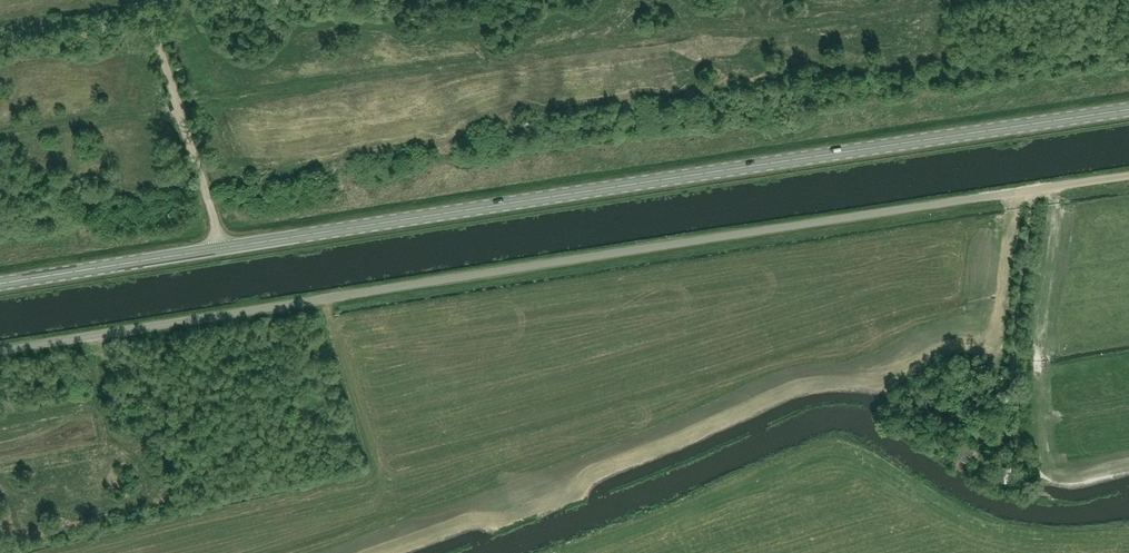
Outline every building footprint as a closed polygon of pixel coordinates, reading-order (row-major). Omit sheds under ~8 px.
[(1014,485),(1012,465),(1005,465),(1005,485),(1014,485)]
